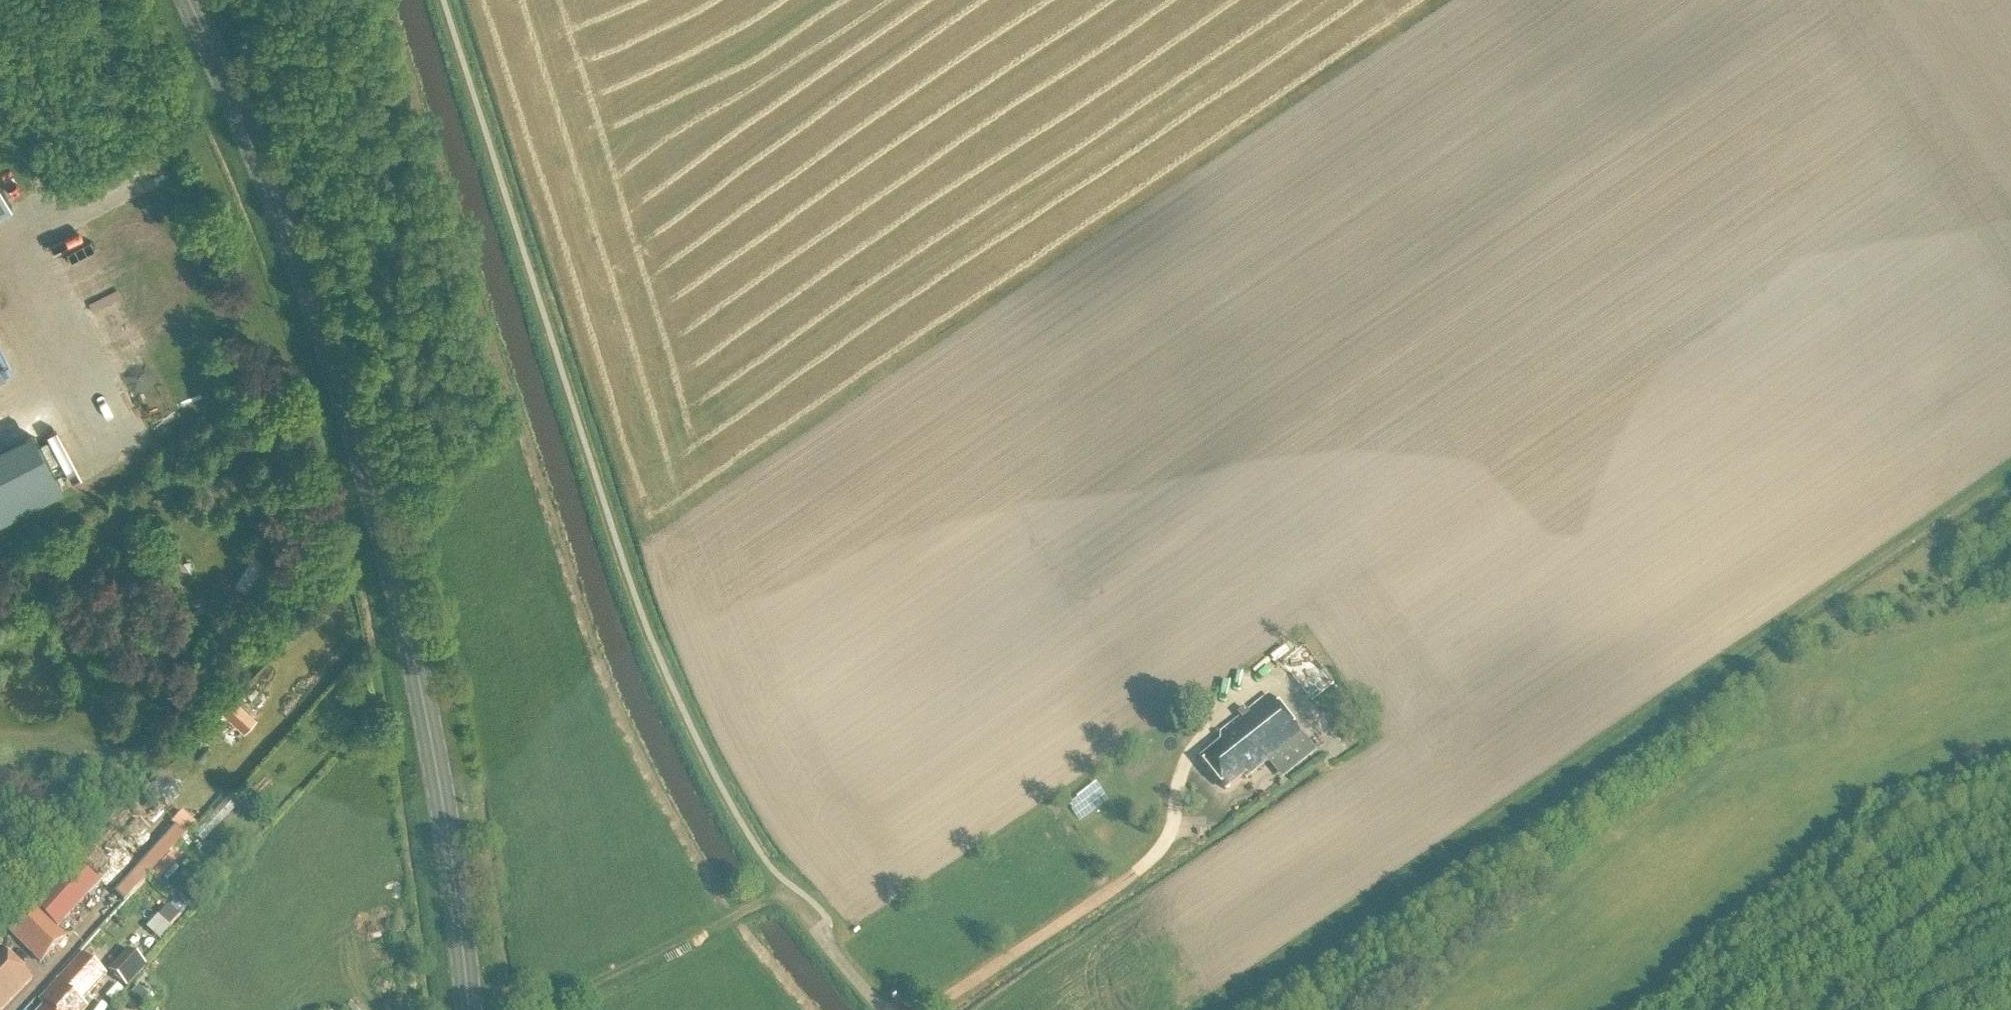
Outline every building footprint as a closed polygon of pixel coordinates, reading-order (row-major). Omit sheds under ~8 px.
[(14,210),(0,183),(0,217),(14,210)] [(116,358),(139,346),(129,328),(107,340),(116,358)] [(0,453),(0,521),(62,490),(35,436),(0,453)] [(1335,684),(1305,646),(1278,667),(1308,706),(1335,684)] [(222,711),(239,727),(251,714),(234,698),(222,711)] [(1217,749),(1200,763),(1225,793),(1265,760),(1270,766),(1301,741),(1267,700),(1219,738),(1217,749)] [(196,827),(183,814),(172,825),(185,838),(196,827)] [(35,906),(62,933),(107,888),(80,861),(35,906)] [(157,939),(181,920),(171,908),(147,926),(157,939)] [(35,910),(10,935),(41,965),(66,940),(35,910)] [(127,990),(147,968),(129,952),(109,973),(127,990)] [(29,982),(0,953),(0,1009),(1,1009),(29,982)] [(43,1009),(77,1009),(106,979),(83,958),(42,1004),(46,1007),(43,1009)]
